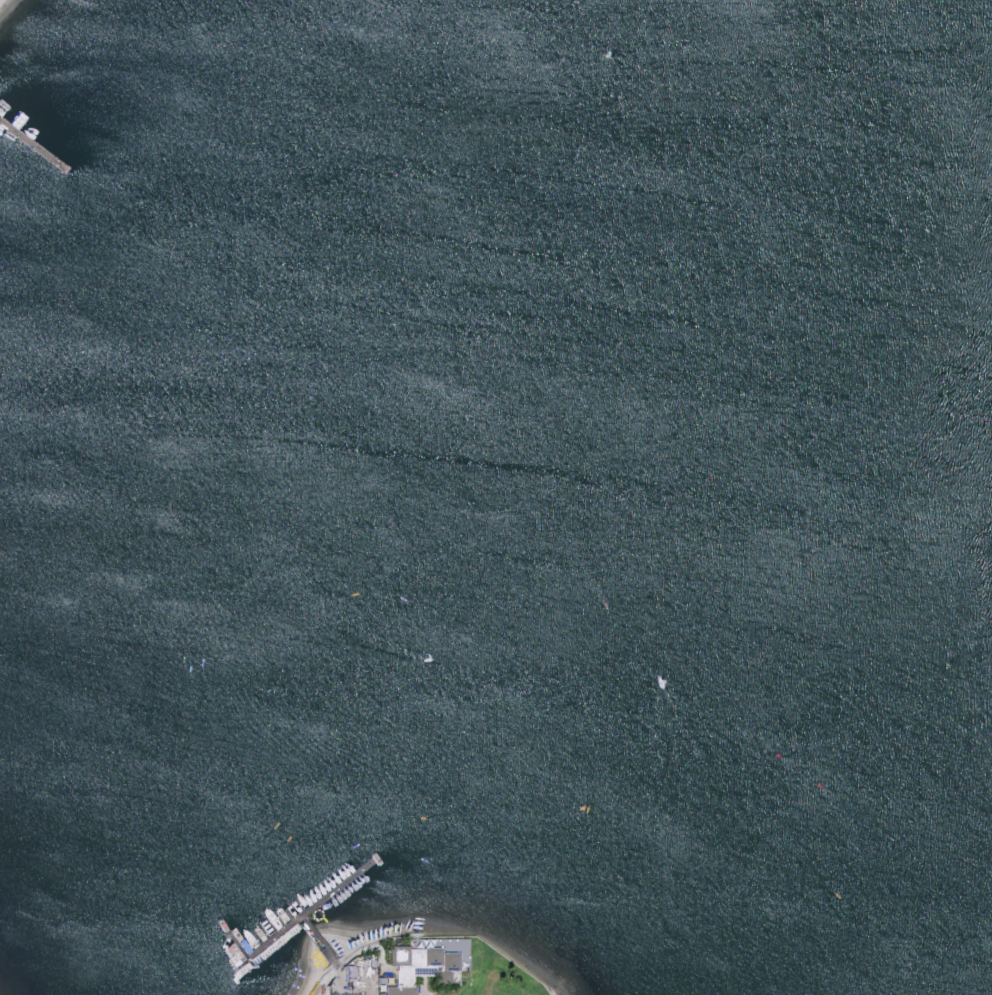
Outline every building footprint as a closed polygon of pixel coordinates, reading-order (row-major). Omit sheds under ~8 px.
[(412,975),(432,974),(433,984),(447,984),(447,970),(457,970),(457,952),(439,952),(439,946),(387,947),(387,965),(393,964),(394,985),(382,986),(382,994),(412,994),(412,975)]
